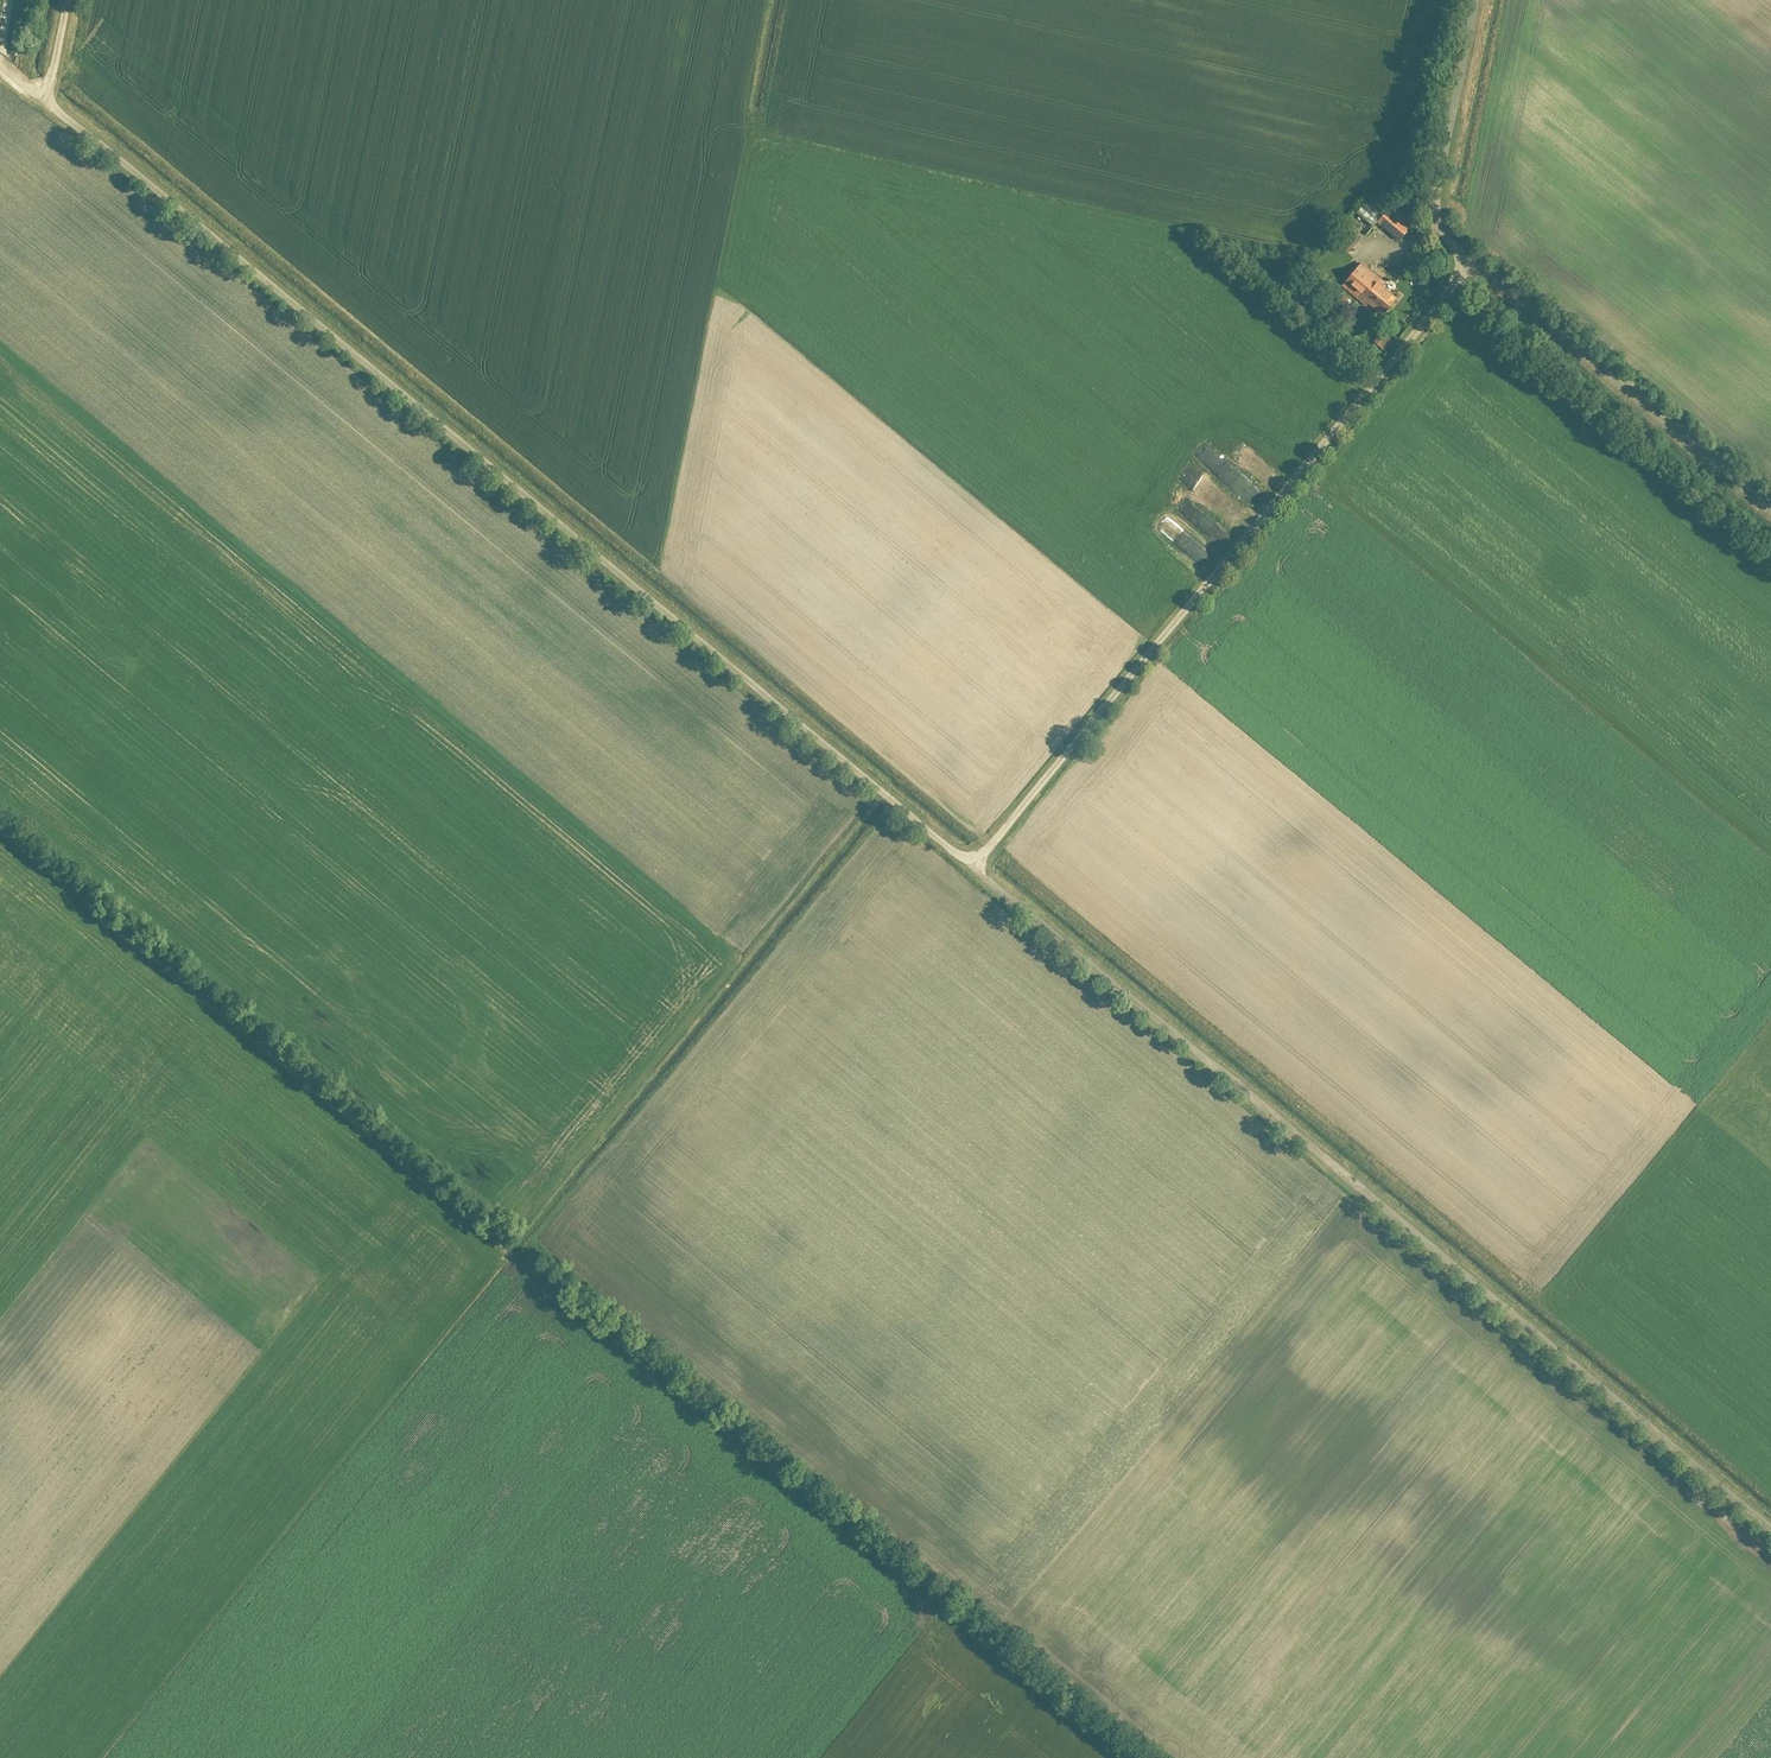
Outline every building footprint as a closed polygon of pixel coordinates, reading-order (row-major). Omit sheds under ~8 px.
[(1357,208),(1376,226),(1379,223),(1400,243),(1416,226),(1392,204),(1382,214),(1365,199),(1357,208)] [(1344,289),(1377,318),(1390,304),(1377,292),(1385,284),(1364,266),(1344,289)]
